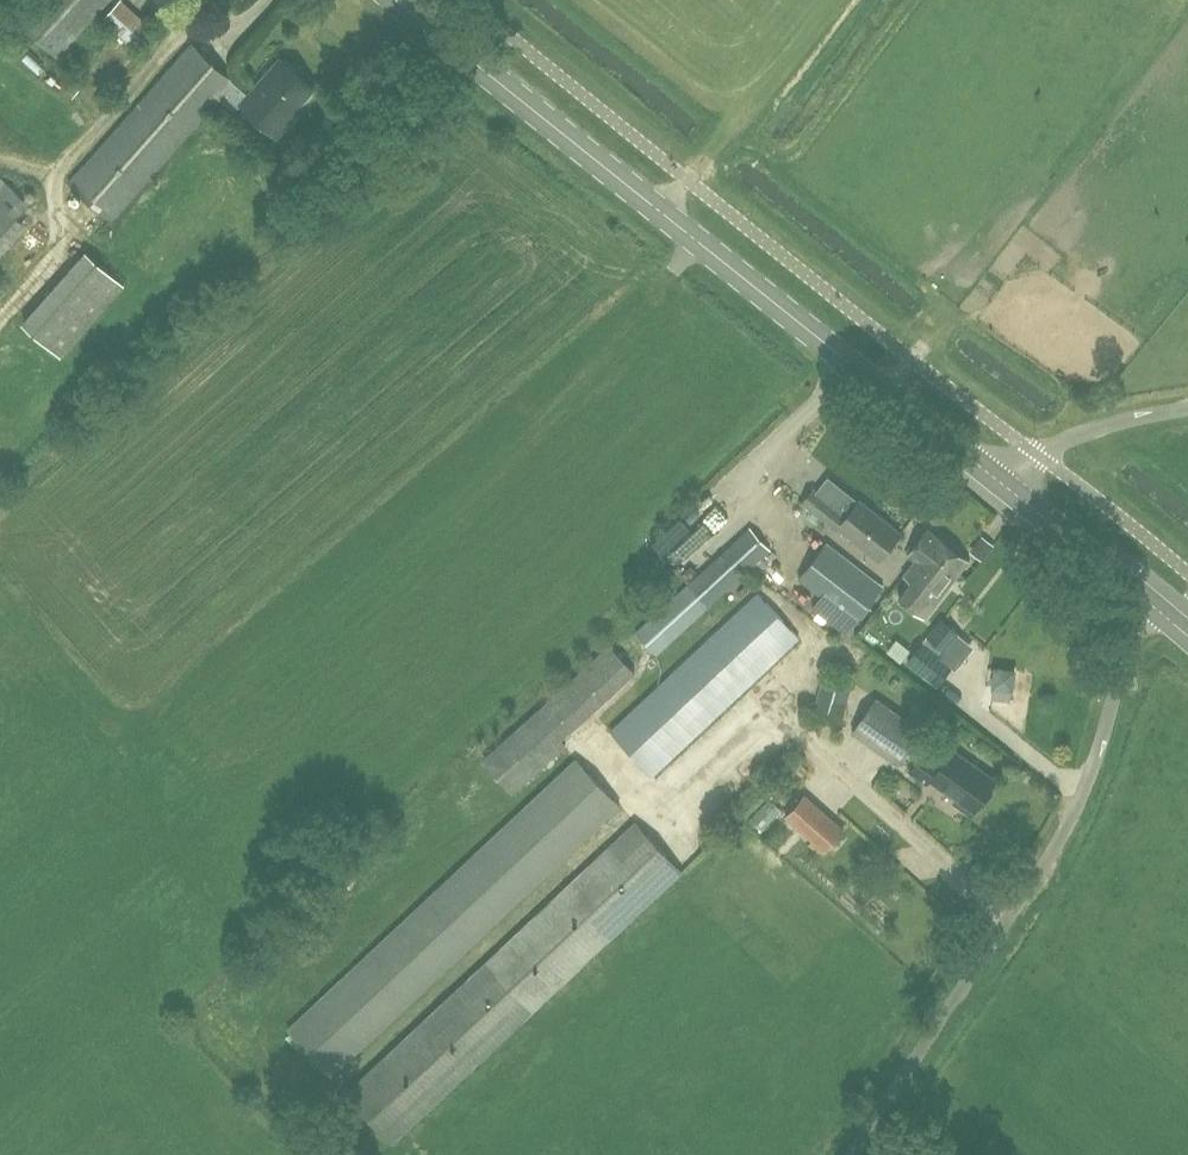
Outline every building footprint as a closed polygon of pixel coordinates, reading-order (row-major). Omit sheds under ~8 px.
[(20,21),(57,55),(107,0),(40,0),(20,21)] [(134,49),(154,28),(124,0),(121,0),(102,20),(134,49)] [(221,96),(234,82),(235,81),(193,43),(70,181),(112,218),(210,109),(221,96)] [(236,109),(241,103),(278,136),(291,122),(287,118),(314,87),(281,57),(278,61),(283,65),(259,91),(255,87),(248,94),(234,82),(221,96),(236,109)] [(0,175),(0,255),(42,203),(3,172),(0,175)] [(58,346),(125,283),(91,246),(24,309),(58,346)] [(880,559),(901,533),(861,500),(848,515),(815,488),(805,501),(838,529),(840,526),(880,559)] [(751,527),(690,583),(709,605),(771,549),(751,527)] [(916,563),(914,565),(917,568),(920,564),(922,565),(931,572),(934,568),(945,577),(949,572),(956,577),(959,575),(970,560),(929,527),(907,555),(916,563)] [(883,587),(826,543),(798,578),(821,596),(812,608),(846,634),(883,587)] [(917,568),(914,565),(905,576),(911,581),(897,598),(925,620),(956,577),(949,572),(945,577),(934,568),(931,572),(922,565),(920,564),(917,568)] [(690,583),(637,631),(655,652),(656,653),(709,605),(690,583)] [(652,774),(800,636),(759,593),(612,731),(652,774)] [(953,665),(943,657),(962,634),(942,618),(908,659),(938,684),(953,665)] [(485,762),(512,791),(566,742),(564,739),(635,672),(610,645),(485,762)] [(841,725),(852,684),(824,677),(813,718),(841,725)] [(876,700),(852,733),(897,765),(921,732),(876,700)] [(920,717),(925,711),(915,704),(910,710),(920,717)] [(931,779),(975,810),(996,780),(951,749),(942,763),(924,751),(910,772),(927,784),(931,779)] [(328,1072),(619,804),(576,758),(284,1026),(328,1072)] [(845,829),(805,793),(784,816),(811,840),(807,844),(821,856),(845,829)] [(635,821),(343,1089),(389,1139),(680,871),(635,821)]
